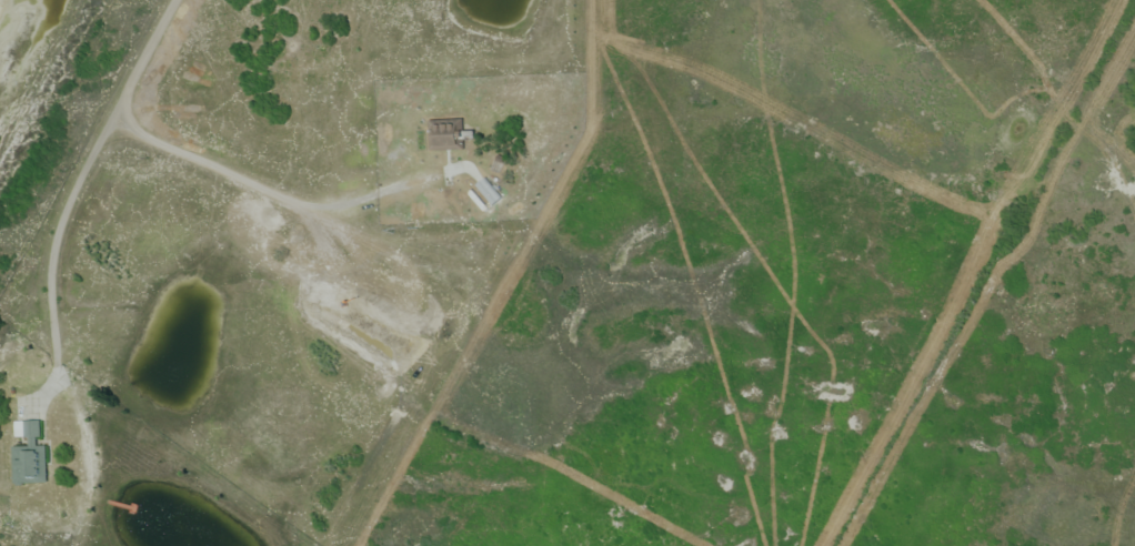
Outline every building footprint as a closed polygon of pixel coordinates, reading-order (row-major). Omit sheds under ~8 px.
[(464,118),(465,148),(432,150),(431,120),(464,118)] [(504,196),(496,203),(479,183),(486,176),(504,196)] [(42,419),(43,441),(18,442),(17,421),(42,419)] [(14,445),(37,444),(37,454),(49,454),(50,484),(16,485),(14,445)]
